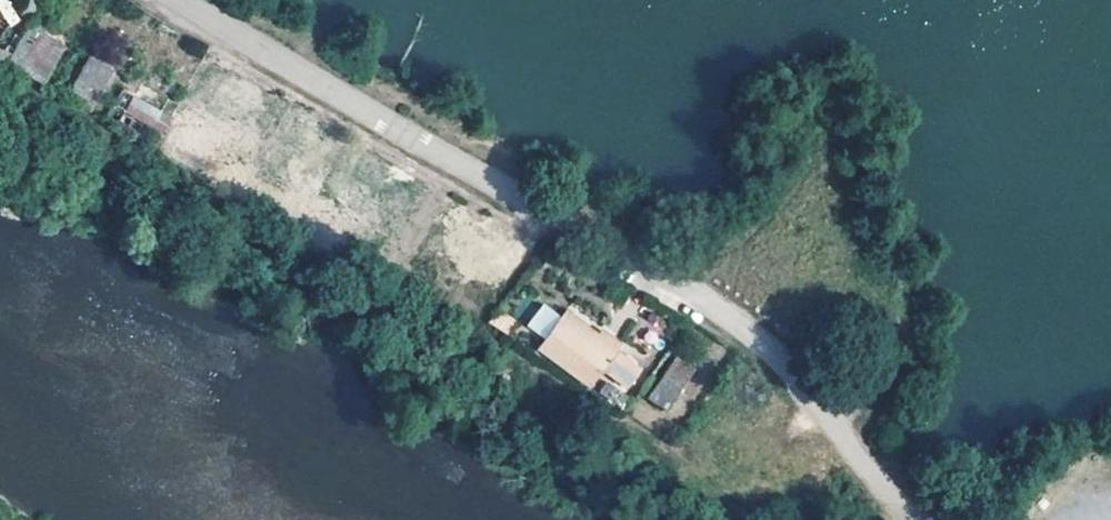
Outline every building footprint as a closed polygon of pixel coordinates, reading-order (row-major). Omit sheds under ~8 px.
[(0,15),(0,38),(1,38),(10,21),(0,15)] [(48,23),(35,16),(22,38),(30,44),(25,54),(34,60),(40,52),(57,62),(67,45),(48,32),(48,23)] [(113,69),(92,55),(75,83),(86,89),(84,92),(96,99),(113,69)] [(160,104),(125,83),(117,98),(152,118),(160,104)] [(158,130),(149,124),(144,133),(152,139),(158,130)] [(541,302),(527,327),(545,337),(559,313),(541,302)] [(600,332),(579,316),(565,336),(572,342),(568,348),(584,357),(600,332)] [(653,353),(632,337),(623,348),(645,364),(653,353)] [(645,364),(623,348),(613,360),(636,376),(645,364)] [(680,351),(666,370),(690,388),(703,369),(680,351)] [(663,373),(659,370),(646,386),(675,407),(690,388),(666,370),(663,373)] [(640,396),(630,387),(619,402),(629,409),(640,396)] [(731,457),(720,448),(710,461),(721,469),(731,457)]
